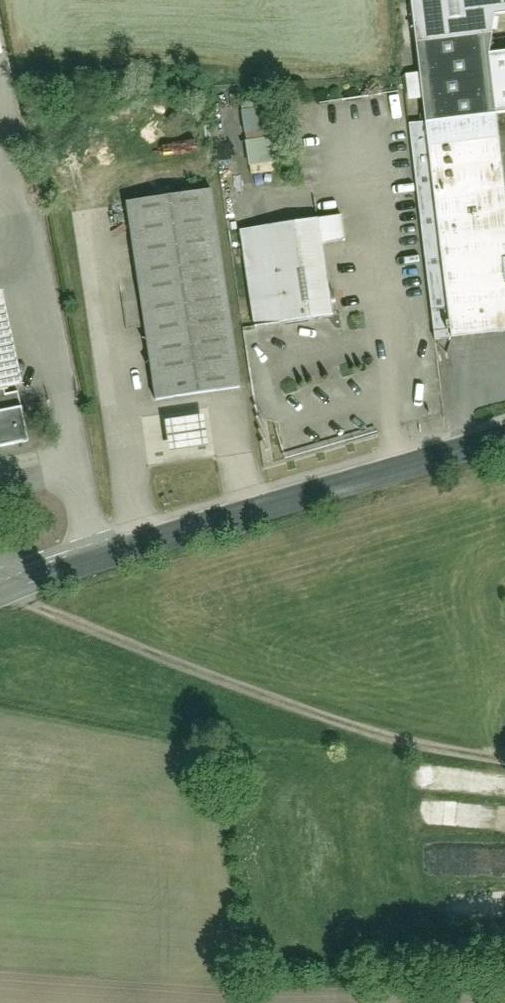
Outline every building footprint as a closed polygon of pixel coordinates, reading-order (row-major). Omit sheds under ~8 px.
[(488,56),(484,16),(504,13),(504,0),(408,0),(443,338),(504,331),(504,222),(494,113),(504,112),(504,55),(488,56)] [(124,209),(150,400),(230,389),(205,198),(124,209)] [(241,234),(251,328),(324,321),(317,250),(342,247),(340,224),(241,234)] [(29,385),(9,287),(0,288),(0,391),(29,385)] [(20,446),(14,415),(0,417),(0,450),(20,446)] [(152,426),(157,457),(202,450),(197,419),(152,426)]
